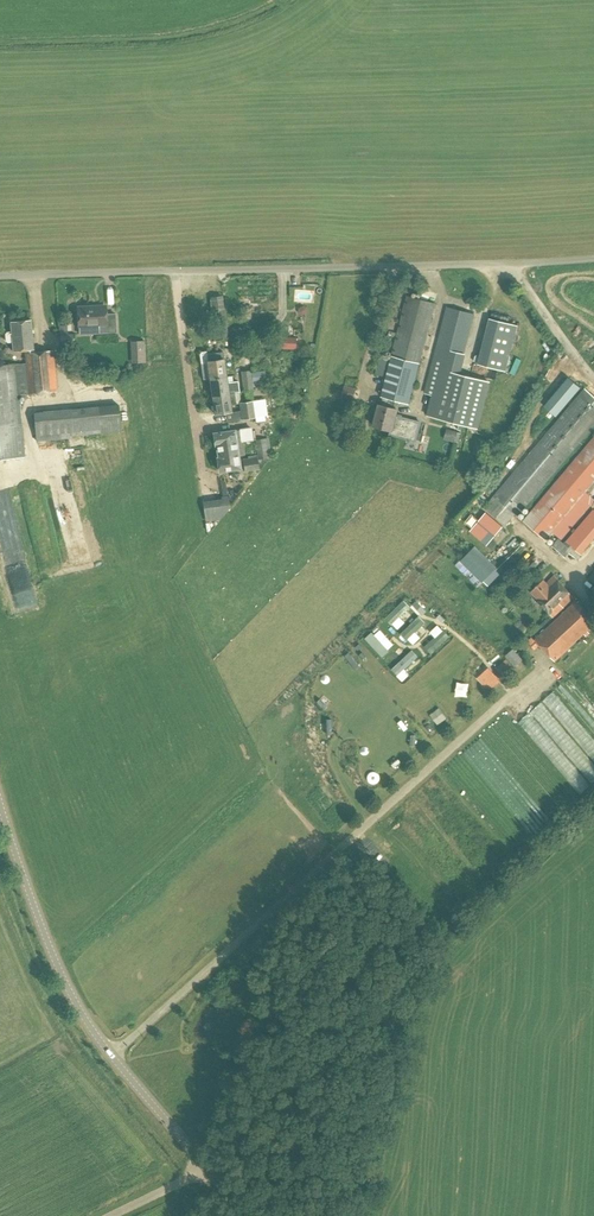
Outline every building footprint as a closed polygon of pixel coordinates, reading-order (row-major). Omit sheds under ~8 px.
[(423,350),(431,319),(433,312),(435,303),(407,296),(394,343),(386,340),(385,344),(383,344),(376,373),(388,377),(381,405),(380,404),(374,426),(390,430),(389,435),(416,442),(421,421),(402,416),(402,415),(396,413),(398,409),(400,401),(409,404),(417,375),(421,362),(423,350)] [(88,309),(88,306),(78,307),(79,326),(107,325),(107,332),(116,332),(115,313),(106,314),(106,308),(88,309)] [(447,306),(435,353),(433,362),(425,391),(430,392),(424,414),(457,423),(459,423),(474,427),(479,408),(485,386),(486,381),(458,374),(475,314),(447,306)] [(506,371),(518,325),(489,318),(478,364),(506,371)] [(31,319),(10,322),(11,331),(6,332),(5,334),(6,341),(8,342),(13,342),(14,351),(25,350),(26,363),(16,364),(0,365),(0,458),(25,456),(20,395),(57,391),(53,350),(34,352),(31,319)] [(61,344),(74,343),(74,333),(60,334),(61,344)] [(295,349),(296,338),(277,337),(277,348),(295,349)] [(137,338),(138,359),(147,359),(146,338),(137,338)] [(204,379),(210,378),(226,376),(223,351),(208,354),(209,361),(207,361),(208,362),(201,363),(204,379)] [(251,370),(241,371),(243,391),(253,390),(253,386),(251,372),(251,370)] [(251,372),(253,386),(263,385),(262,381),(261,371),(251,372)] [(235,392),(235,393),(239,392),(237,381),(227,382),(226,376),(210,378),(212,396),(235,392)] [(544,405),(556,415),(581,386),(568,376),(544,405)] [(356,389),(345,386),(342,398),(353,401),(356,389)] [(593,426),(593,396),(585,388),(582,391),(484,507),(505,525),(515,514),(517,516),(593,426)] [(236,403),(235,393),(235,392),(212,396),(215,413),(231,410),(230,404),(236,403)] [(242,419),(267,415),(265,399),(239,403),(242,419)] [(36,439),(122,431),(119,404),(33,412),(36,439)] [(363,437),(365,428),(347,424),(346,434),(363,437)] [(236,430),(214,433),(216,445),(217,445),(219,457),(216,457),(219,473),(242,469),(240,455),(244,454),(242,442),(253,440),(251,427),(240,429),(236,430)] [(593,501),(593,437),(523,520),(546,540),(553,532),(559,537),(552,546),(566,557),(570,552),(577,559),(593,539),(593,509),(564,543),(560,540),(593,501)] [(248,458),(242,459),(244,472),(248,471),(259,470),(258,459),(268,458),(266,438),(255,440),(257,455),(248,456),(248,458)] [(221,497),(221,498),(217,499),(218,502),(220,519),(220,520),(220,519),(221,519),(231,506),(229,496),(221,497)] [(462,520),(469,527),(480,516),(472,509),(462,520)] [(504,527),(487,513),(471,532),(488,546),(504,527)] [(492,549),(496,544),(493,540),(488,546),(492,549)] [(475,546),(460,561),(482,583),(483,581),(488,586),(500,574),(495,569),(497,568),(475,546)] [(574,597),(555,575),(547,583),(544,579),(531,591),(553,616),(574,597)] [(514,585),(520,580),(516,576),(510,581),(514,585)] [(416,601),(412,604),(423,615),(427,612),(416,601)] [(589,633),(587,631),(593,625),(593,620),(579,603),(577,601),(534,640),(532,637),(527,642),(535,649),(539,645),(554,662),(584,634),(586,636),(589,633)] [(435,608),(430,613),(434,618),(440,612),(435,608)] [(440,614),(437,617),(442,622),(445,619),(440,614)] [(470,655),(461,655),(457,664),(463,671),(472,670),(476,662),(470,655)] [(501,680),(489,667),(477,678),(489,691),(501,680)] [(396,759),(391,763),(397,769),(404,763),(398,757),(395,759),(396,759)]
